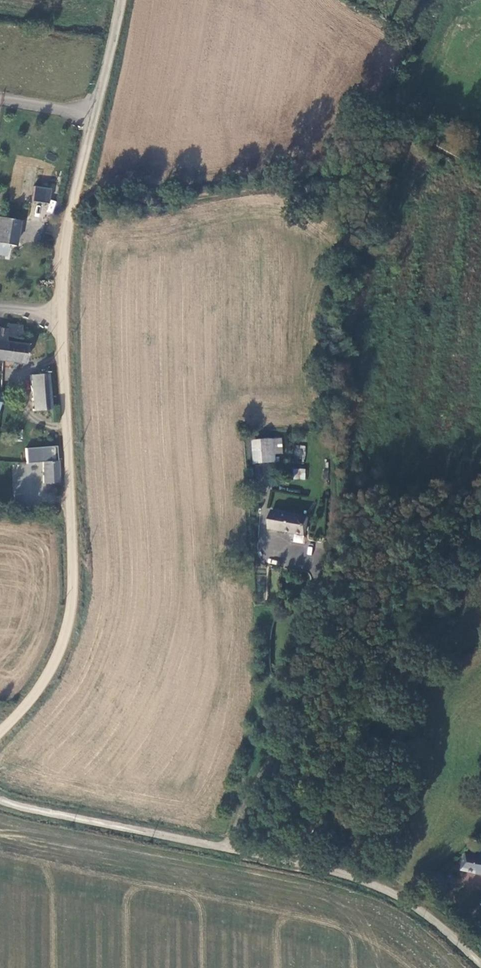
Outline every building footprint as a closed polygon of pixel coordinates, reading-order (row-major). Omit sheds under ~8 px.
[(34,186),(33,201),(50,203),(51,187),(34,186)] [(52,214),(56,201),(51,199),(47,212),(52,214)] [(6,256),(8,245),(16,247),(20,221),(0,218),(0,255),(6,256)] [(19,255),(13,251),(7,259),(13,264),(19,255)] [(7,324),(7,329),(6,339),(19,340),(21,325),(7,324)] [(27,346),(6,342),(5,361),(26,364),(27,346)] [(48,373),(30,376),(31,398),(50,397),(48,373)] [(51,410),(50,397),(31,398),(32,411),(51,410)] [(276,454),(276,441),(256,441),(256,463),(276,463),(276,454)] [(285,441),(276,441),(276,454),(285,454),(285,441)] [(304,460),(305,445),(295,444),(294,459),(304,460)] [(42,461),(43,485),(59,484),(57,448),(25,449),(25,461),(42,461)] [(292,479),(305,479),(305,468),(293,468),(292,479)] [(270,528),(306,537),(309,520),(274,512),(270,528)] [(480,843),(478,853),(463,851),(460,868),(480,872),(480,843)] [(431,876),(438,889),(447,884),(439,871),(431,876)]
